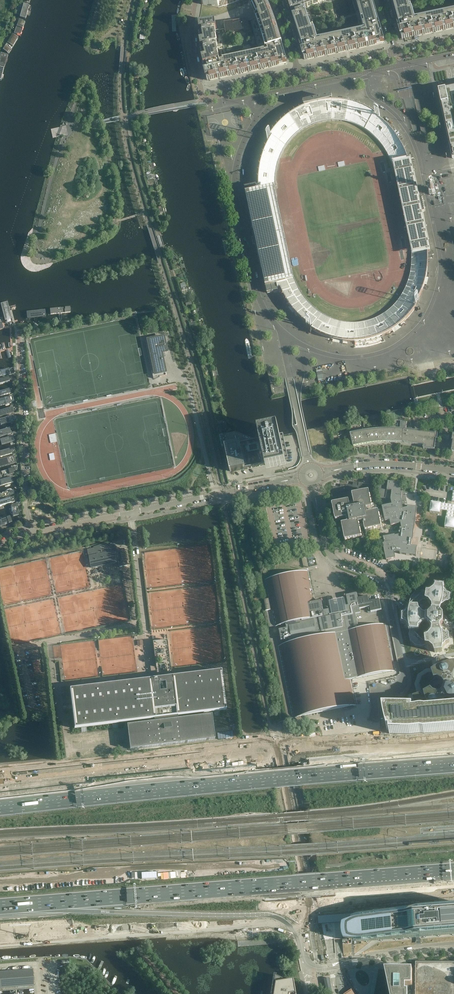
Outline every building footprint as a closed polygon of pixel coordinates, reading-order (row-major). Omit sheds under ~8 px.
[(272,14),(271,11),(269,7),(268,4),(266,0),(248,0),(249,2),(251,6),(253,11),(255,16),(256,18),(258,25),(268,51),(221,61),(216,33),(212,33),(212,31),(208,32),(208,30),(216,29),(216,22),(199,25),(200,31),(199,31),(200,36),(199,36),(201,42),(200,42),(201,48),(200,48),(201,53),(203,59),(202,59),(204,66),(203,66),(204,71),(206,78),(207,78),(207,80),(210,80),(287,64),(284,53),(278,30),(277,30),(276,26),(272,14)] [(307,59),(308,59),(384,43),(381,32),(379,25),(376,15),(374,5),(372,5),(371,0),(356,0),(361,19),(364,29),(365,29),(366,32),(363,33),(362,31),(320,40),(321,42),(318,43),(313,27),(311,28),(309,23),(306,13),(305,13),(305,11),(299,12),(297,8),(307,5),(307,7),(325,0),(287,0),(293,18),(296,27),(296,28),(295,28),(301,50),(303,58),(304,57),(305,60),(307,59)] [(405,38),(453,28),(453,12),(418,20),(418,21),(415,22),(415,20),(412,10),(410,10),(409,6),(407,0),(391,0),(390,0),(393,10),(396,19),(399,29),(401,37),(402,39),(405,38)] [(23,3),(20,17),(26,19),(29,5),(23,3)] [(19,19),(14,34),(20,36),(25,22),(19,19)] [(249,30),(248,19),(224,23),(225,29),(225,33),(230,32),(243,30),(244,31),(249,30)] [(12,34),(2,50),(9,54),(19,38),(12,34)] [(0,55),(0,66),(5,67),(9,55),(1,53),(0,55)] [(438,91),(452,160),(453,159),(453,88),(438,91)] [(420,296),(421,294),(423,290),(423,288),(425,284),(427,277),(427,274),(427,272),(428,270),(428,268),(428,265),(428,263),(428,261),(428,259),(430,258),(430,255),(433,255),(433,254),(434,254),(433,251),(432,252),(432,251),(432,252),(430,252),(428,241),(422,211),(420,212),(420,211),(422,210),(422,211),(423,210),(424,210),(423,205),(422,200),(421,200),(418,200),(418,199),(419,199),(414,177),(411,159),(412,158),(413,158),(413,155),(412,155),(411,155),(410,156),(410,152),(406,153),(404,150),(400,142),(397,138),(392,132),(390,130),(388,127),(386,125),(384,123),(382,121),(379,119),(376,117),(374,116),(375,114),(372,112),(369,110),(367,109),(365,109),(362,107),(360,106),(358,106),(356,105),(344,102),(340,102),(337,102),(334,102),(332,102),(332,101),(332,98),(304,104),(304,106),(305,107),(303,108),(301,109),(299,110),(296,112),(294,113),(286,119),(285,120),(284,120),(282,122),(281,123),(280,125),(278,126),(277,128),(275,130),(273,133),(271,135),(271,136),(272,137),(272,138),(270,140),(269,142),(268,144),(268,145),(266,148),(265,150),(265,151),(264,153),(264,154),(263,156),(262,159),(260,167),(260,169),(259,173),(259,175),(259,177),(259,179),(259,181),(259,182),(259,185),(259,186),(256,186),(254,186),(245,188),(246,195),(248,200),(247,200),(248,206),(248,207),(249,212),(249,213),(261,268),(261,269),(262,269),(263,274),(262,274),(262,275),(263,275),(264,281),(267,294),(273,293),(274,293),(278,292),(279,292),(282,292),(284,295),(285,298),(286,300),(288,302),(288,304),(290,306),(295,311),(295,312),(296,313),(297,314),(299,317),(301,319),(304,321),(306,323),(309,325),(311,327),(313,328),(312,330),(314,331),(315,332),(317,333),(319,334),(321,334),(323,336),(325,336),(327,337),(330,338),(333,339),(335,340),(339,341),(343,341),(347,342),(350,342),(353,342),(354,342),(357,341),(359,341),(363,341),(368,340),(370,340),(372,339),(376,338),(379,337),(382,335),(382,336),(384,335),(386,334),(388,333),(391,331),(392,331),(393,330),(401,325),(402,324),(406,320),(406,319),(408,318),(409,316),(411,314),(413,311),(415,310),(416,307),(414,306),(416,303),(418,301),(419,299),(420,296)] [(7,303),(1,304),(5,324),(12,322),(7,303)] [(166,376),(162,353),(161,351),(163,350),(166,349),(166,346),(165,342),(164,337),(155,339),(145,341),(146,343),(153,379),(159,377),(166,376)] [(0,371),(0,377),(11,374),(9,369),(0,371)] [(10,389),(0,392),(0,397),(12,394),(10,389)] [(12,396),(0,400),(0,405),(13,401),(12,396)] [(0,412),(0,417),(13,413),(12,409),(0,412)] [(0,431),(0,438),(12,435),(10,429),(0,431)] [(225,447),(230,472),(232,472),(248,468),(265,465),(267,471),(286,467),(285,460),(289,460),(287,454),(288,454),(284,435),(280,436),(278,429),(259,433),(260,440),(251,442),(235,433),(226,435),(228,447),(226,447),(225,447)] [(369,430),(368,431),(369,443),(371,443),(372,443),(374,443),(375,443),(377,443),(378,442),(380,442),(381,442),(383,442),(384,442),(386,442),(385,429),(383,429),(382,429),(380,429),(379,429),(377,430),(375,430),(374,430),(372,430),(371,430),(369,430)] [(387,429),(385,429),(386,442),(388,442),(389,442),(391,442),(392,442),(394,442),(395,442),(397,442),(398,442),(400,442),(401,442),(403,442),(403,429),(401,429),(400,429),(398,429),(397,429),(395,429),(393,429),(392,429),(390,429),(389,429),(387,429)] [(403,429),(403,442),(424,445),(423,448),(434,450),(435,447),(436,439),(437,439),(438,434),(438,433),(437,432),(436,432),(435,433),(435,434),(403,429)] [(352,433),(350,434),(353,446),(355,446),(356,446),(358,445),(359,445),(360,445),(362,445),(363,444),(365,444),(366,444),(368,444),(369,443),(368,431),(366,431),(364,431),(363,431),(361,432),(360,432),(358,432),(357,432),(355,433),(353,433),(352,433)] [(0,440),(0,441),(1,446),(14,442),(13,436),(0,440)] [(11,448),(0,451),(0,458),(13,454),(11,448)] [(15,456),(0,460),(0,468),(17,463),(15,456)] [(0,471),(0,478),(16,473),(14,467),(0,471)] [(13,477),(0,480),(0,486),(14,482),(13,477)] [(373,513),(372,508),(371,503),(371,502),(370,497),(369,492),(368,492),(365,492),(362,493),(362,492),(361,487),(359,487),(359,483),(353,482),(353,484),(353,486),(350,486),(348,485),(340,484),(340,486),(340,488),(337,488),(335,487),(333,487),(332,499),(332,498),(335,499),(336,504),(333,504),(332,504),(332,505),(333,510),(334,515),(334,516),(335,521),(336,521),(341,520),(343,520),(344,519),(345,519),(346,519),(347,519),(346,519),(347,519),(348,524),(347,524),(347,523),(346,524),(345,524),(342,525),(342,524),(342,525),(343,530),(344,535),(344,536),(345,541),(348,540),(350,540),(351,540),(356,539),(361,538),(362,538),(362,537),(361,537),(360,532),(361,532),(360,532),(360,529),(359,529),(359,527),(364,526),(365,531),(365,532),(366,532),(371,531),(370,525),(372,524),(370,513),(373,513)] [(413,540),(417,507),(408,506),(407,508),(405,508),(403,497),(401,496),(403,484),(398,483),(393,483),(393,482),(393,483),(389,482),(388,482),(387,486),(377,485),(380,498),(391,499),(392,504),(382,506),(385,521),(388,521),(388,523),(390,523),(391,524),(391,525),(401,523),(402,528),(400,528),(401,531),(399,532),(400,535),(395,536),(395,535),(383,537),(384,543),(383,544),(386,560),(395,558),(394,552),(396,552),(398,552),(400,552),(400,554),(416,556),(417,547),(411,546),(411,544),(412,540),(413,540)] [(15,489),(0,493),(0,499),(16,494),(15,489)] [(14,496),(0,500),(0,506),(16,502),(14,496)] [(453,515),(453,512),(453,509),(453,505),(431,502),(430,509),(430,512),(437,513),(440,513),(440,510),(447,511),(446,517),(445,524),(444,527),(453,529),(453,515)] [(380,522),(380,519),(379,518),(379,517),(378,512),(373,513),(370,513),(372,524),(370,525),(371,531),(376,529),(376,530),(376,529),(379,529),(380,529),(381,528),(381,529),(381,528),(382,528),(381,528),(380,523),(380,522)] [(14,517),(0,521),(0,527),(16,522),(14,517)] [(127,560),(125,552),(124,553),(123,550),(116,552),(114,545),(105,547),(105,545),(94,547),(95,549),(88,551),(91,568),(118,562),(119,567),(126,566),(125,561),(127,560)] [(394,671),(384,624),(359,629),(358,627),(361,626),(360,624),(358,625),(355,610),(370,607),(371,612),(381,610),(379,599),(369,601),(368,596),(358,598),(357,593),(346,595),(348,606),(338,608),(323,611),(321,601),(313,602),(307,571),(266,579),(276,626),(286,624),(287,628),(279,630),(281,640),(289,639),(290,643),(280,645),(295,718),(356,705),(350,679),(361,677),(394,671)] [(451,621),(450,616),(447,613),(445,612),(446,609),(450,605),(453,605),(453,597),(452,596),(448,592),(448,588),(441,587),(439,591),(438,591),(437,590),(435,591),(436,593),(435,594),(431,594),(428,593),(421,594),(416,598),(414,604),(415,609),(414,612),(410,616),(407,617),(407,624),(410,625),(411,626),(410,627),(412,629),(413,628),(414,629),(415,632),(414,636),(415,643),(416,643),(420,647),(427,648),(430,647),(434,648),(435,648),(434,650),(436,651),(437,650),(438,651),(440,654),(447,654),(448,650),(451,646),(453,645),(453,642),(453,637),(450,636),(449,633),(447,631),(448,629),(448,627),(451,623),(451,621)] [(274,626),(269,599),(265,599),(271,626),(274,626)] [(345,600),(330,603),(333,616),(348,613),(345,600)] [(169,654),(168,643),(165,643),(156,645),(156,644),(153,645),(154,656),(155,656),(155,655),(169,654)] [(40,659),(39,653),(30,655),(31,661),(40,659)] [(408,707),(409,709),(409,710),(410,712),(410,713),(411,715),(414,715),(415,715),(418,717),(419,718),(421,720),(422,720),(423,720),(426,719),(427,719),(428,716),(428,715),(432,713),(433,713),(434,714),(435,716),(435,717),(436,718),(436,719),(436,720),(441,725),(447,727),(448,727),(453,725),(453,683),(453,682),(453,679),(453,678),(453,675),(453,664),(452,665),(451,665),(447,663),(446,663),(446,662),(444,660),(437,662),(437,665),(437,666),(437,667),(435,667),(434,669),(435,670),(435,671),(434,671),(432,673),(430,673),(429,673),(428,673),(422,677),(419,684),(421,691),(422,692),(423,693),(424,694),(425,697),(425,698),(424,698),(423,698),(422,698),(420,695),(419,696),(418,696),(416,697),(415,697),(413,698),(413,699),(414,701),(413,702),(411,702),(410,704),(412,705),(411,706),(410,707),(408,707)] [(226,710),(221,671),(158,679),(70,690),(75,729),(154,719),(154,722),(178,719),(178,716),(226,710)] [(382,708),(383,713),(384,719),(386,725),(387,730),(389,730),(389,734),(410,734),(421,733),(424,734),(453,731),(453,708),(442,709),(426,711),(422,710),(412,711),(412,708),(408,708),(382,708)] [(215,740),(212,715),(178,719),(154,722),(127,726),(130,750),(215,740)] [(369,915),(366,916),(358,916),(355,917),(352,918),(351,921),(348,921),(344,922),(342,923),(342,924),(342,925),(342,927),(341,929),(341,930),(342,932),(342,934),(342,936),(343,937),(343,939),(344,939),(346,940),(349,940),(352,941),(354,943),(357,944),(360,944),(364,944),(368,943),(371,943),(415,939),(418,939),(453,936),(453,909),(369,915)] [(416,962),(416,993),(453,993),(453,962),(416,962)] [(370,993),(374,993),(379,968),(375,968),(370,993)] [(33,969),(0,972),(0,988),(34,986),(33,969)] [(407,992),(406,992),(406,985),(412,985),(412,969),(385,969),(390,993),(407,993),(407,992)] [(296,993),(297,993),(294,980),(283,981),(283,980),(284,980),(276,976),(273,993),(293,993),(296,993)] [(324,979),(327,993),(333,993),(329,978),(327,978),(324,979)]
